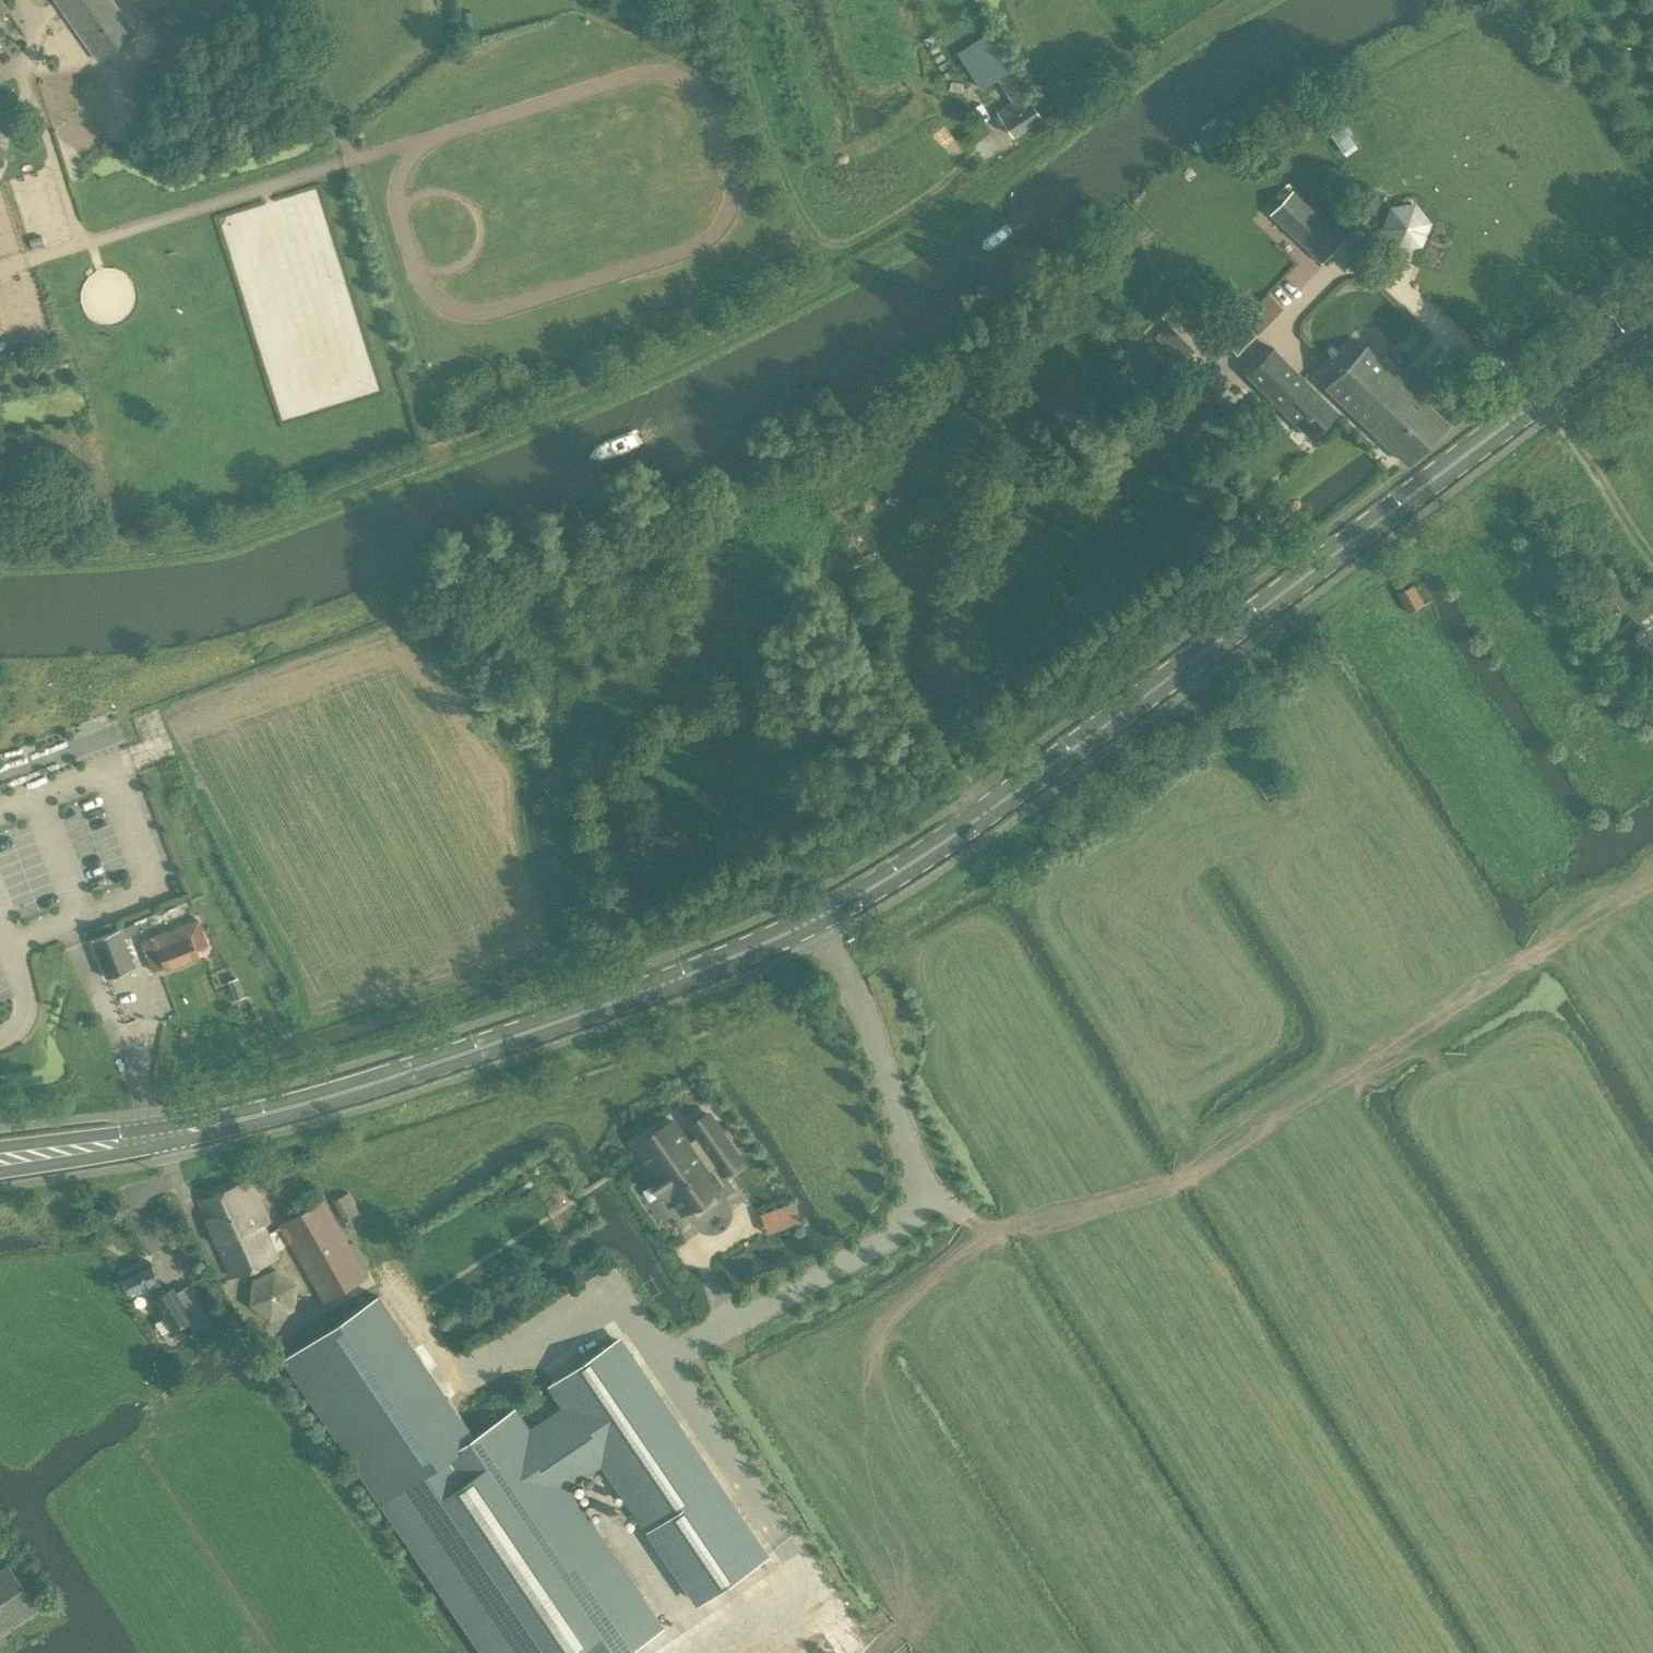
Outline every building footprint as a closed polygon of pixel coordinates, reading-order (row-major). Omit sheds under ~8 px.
[(9,9),(3,0),(0,0),(0,16),(9,9)] [(99,61),(137,35),(112,0),(55,0),(99,61)] [(989,34),(958,53),(982,90),(998,79),(1013,102),(998,112),(999,114),(995,117),(1000,124),(1004,121),(1014,135),(1041,117),(1020,85),(1019,85),(1010,71),(1012,70),(989,34)] [(1391,205),(1382,228),(1398,247),(1422,245),(1432,221),(1416,202),(1391,205)] [(1268,293),(1243,317),(1258,332),(1283,307),(1268,293)] [(1237,353),(1258,332),(1243,317),(1242,319),(1241,318),(1221,337),(1237,353)] [(1330,388),(1371,426),(1410,386),(1369,347),(1330,388)] [(1338,413),(1275,351),(1250,376),(1311,438),(1338,413)] [(1410,386),(1371,426),(1410,463),(1449,422),(1410,386)] [(1413,585),(1397,594),(1408,613),(1424,604),(1413,585)] [(198,920),(142,941),(154,971),(165,967),(166,970),(199,957),(194,943),(205,938),(198,920)] [(121,929),(91,941),(107,979),(136,967),(121,929)] [(675,1118),(633,1147),(651,1172),(647,1174),(664,1199),(679,1189),(698,1216),(718,1202),(713,1194),(719,1190),(707,1172),(718,1164),(724,1174),(741,1162),(706,1112),(687,1126),(695,1138),(691,1141),(675,1118)] [(251,1180),(199,1202),(231,1276),(250,1267),(270,1259),(280,1255),(279,1252),(269,1233),(263,1222),(269,1219),(251,1180)] [(269,1233),(279,1252),(292,1245),(324,1301),(368,1276),(324,1200),(280,1225),(280,1226),(269,1233)] [(195,1328),(209,1320),(187,1285),(176,1292),(173,1287),(165,1291),(159,1282),(150,1261),(121,1274),(130,1295),(146,1288),(153,1298),(152,1299),(173,1331),(189,1320),(195,1328)] [(251,1278),(248,1306),(270,1322),(295,1311),(298,1283),(276,1267),(251,1278)] [(295,1380),(378,1501),(469,1439),(388,1319),(295,1380)] [(378,1502),(481,1652),(624,1652),(663,1626),(568,1486),(600,1465),(695,1605),(769,1555),(621,1338),(547,1388),(560,1406),(528,1427),(516,1409),(378,1502)] [(38,1609),(10,1566),(0,1572),(0,1634),(38,1609)]
